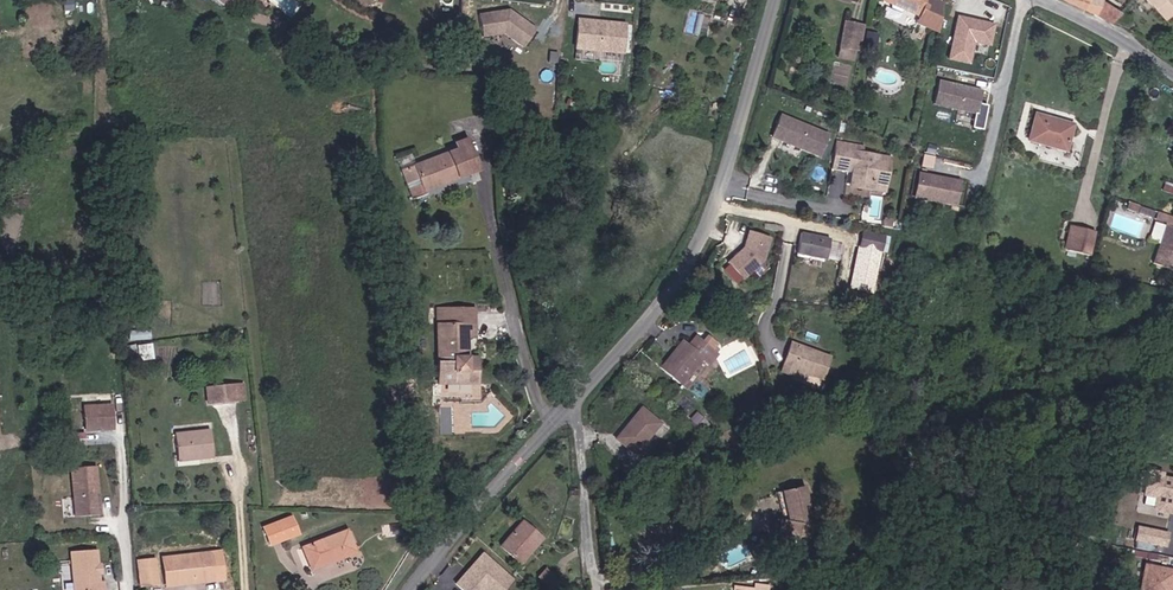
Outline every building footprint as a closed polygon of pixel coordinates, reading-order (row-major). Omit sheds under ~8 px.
[(221,10),(229,0),(244,1),(251,5),(254,0),(209,0),(221,10)] [(718,8),(720,0),(700,0),(699,4),(718,8)] [(930,0),(887,0),(885,4),(922,20),(930,0)] [(1060,1),(1095,18),(1099,3),(1089,0),(1060,0),(1060,1)] [(1159,10),(1149,0),(1141,0),(1139,1),(1135,6),(1149,20),(1159,10)] [(1168,20),(1172,15),(1172,0),(1149,0),(1159,10),(1168,20)] [(1121,18),(1102,7),(1100,13),(1098,19),(1113,26),(1121,18)] [(483,38),(506,35),(526,48),(539,29),(511,11),(479,14),(483,38)] [(628,23),(581,18),(579,46),(625,51),(628,23)] [(971,69),(974,57),(987,60),(995,30),(959,21),(948,63),(971,69)] [(837,52),(852,56),(858,31),(843,27),(837,52)] [(877,33),(866,31),(862,45),(873,48),(877,33)] [(975,123),(980,101),(937,90),(932,113),(975,123)] [(817,162),(826,140),(779,120),(769,142),(817,162)] [(877,129),(879,121),(870,120),(869,127),(877,129)] [(1061,156),(1069,131),(1031,120),(1024,144),(1061,156)] [(484,166),(475,145),(424,168),(435,193),(475,175),(473,171),(484,166)] [(855,154),(834,149),(831,160),(848,164),(845,179),(849,180),(847,193),(867,198),(868,193),(881,196),(887,168),(854,161),(855,154)] [(933,166),(934,155),(925,154),(923,165),(933,166)] [(848,164),(831,160),(828,176),(845,179),(848,164)] [(953,213),(959,190),(918,181),(913,204),(953,213)] [(1075,206),(1068,205),(1062,230),(1068,232),(1075,206)] [(1094,211),(1075,206),(1068,232),(1088,237),(1094,211)] [(1172,228),(1158,266),(1172,272),(1172,228)] [(820,266),(824,247),(796,241),(792,261),(820,266)] [(758,271),(766,250),(744,242),(739,258),(722,273),(737,290),(758,271)] [(873,263),(876,247),(857,244),(853,260),(873,263)] [(418,318),(419,334),(457,332),(457,316),(418,318)] [(451,380),(450,372),(448,345),(458,345),(457,332),(419,334),(424,401),(462,399),(461,379),(451,380)] [(722,353),(701,337),(692,347),(686,342),(665,366),(686,384),(708,359),(714,363),(722,353)] [(152,341),(137,344),(140,360),(154,357),(152,341)] [(818,389),(826,366),(787,352),(776,381),(787,385),(790,378),(818,389)] [(210,398),(240,397),(238,380),(209,382),(210,398)] [(112,426),(111,402),(83,405),(85,429),(112,426)] [(645,405),(632,421),(637,424),(621,440),(636,453),(663,421),(645,405)] [(618,437),(621,440),(637,424),(632,421),(618,437)] [(177,451),(198,450),(198,452),(214,451),(211,425),(176,428),(177,451)] [(100,512),(97,464),(72,465),(76,514),(100,512)] [(1161,479),(1161,475),(1149,473),(1144,496),(1156,498),(1154,508),(1156,512),(1166,514),(1169,511),(1171,501),(1172,502),(1172,481),(1161,479)] [(570,486),(568,497),(577,497),(578,488),(570,486)] [(797,506),(796,502),(793,488),(771,492),(778,523),(773,524),(769,525),(775,545),(770,547),(770,550),(775,560),(782,558),(787,550),(786,543),(793,541),(793,534),(803,532),(800,518),(792,519),(790,507),(797,506)] [(767,493),(773,524),(778,523),(771,492),(767,493)] [(293,518),(265,529),(272,547),(300,535),(293,518)] [(539,545),(546,537),(526,521),(504,547),(519,560),(534,542),(539,545)] [(764,526),(770,547),(775,545),(769,525),(764,526)] [(1164,547),(1166,535),(1137,529),(1135,541),(1164,547)] [(350,532),(306,550),(315,572),(347,559),(344,550),(355,545),(350,532)] [(523,564),(539,545),(534,542),(519,560),(523,564)] [(347,559),(359,554),(355,545),(344,550),(347,559)] [(99,570),(96,568),(97,548),(72,550),(74,589),(94,589),(104,589),(99,570)] [(205,580),(216,579),(213,550),(163,556),(166,582),(204,577),(205,580)] [(484,550),(456,582),(465,589),(504,589),(515,578),(484,550)] [(141,583),(156,581),(153,556),(137,558),(141,583)] [(1172,575),(1172,573),(1144,567),(1139,589),(1170,589),(1172,575)] [(550,571),(541,579),(551,589),(568,589),(550,571)] [(167,585),(205,580),(204,577),(166,582),(167,585)]
